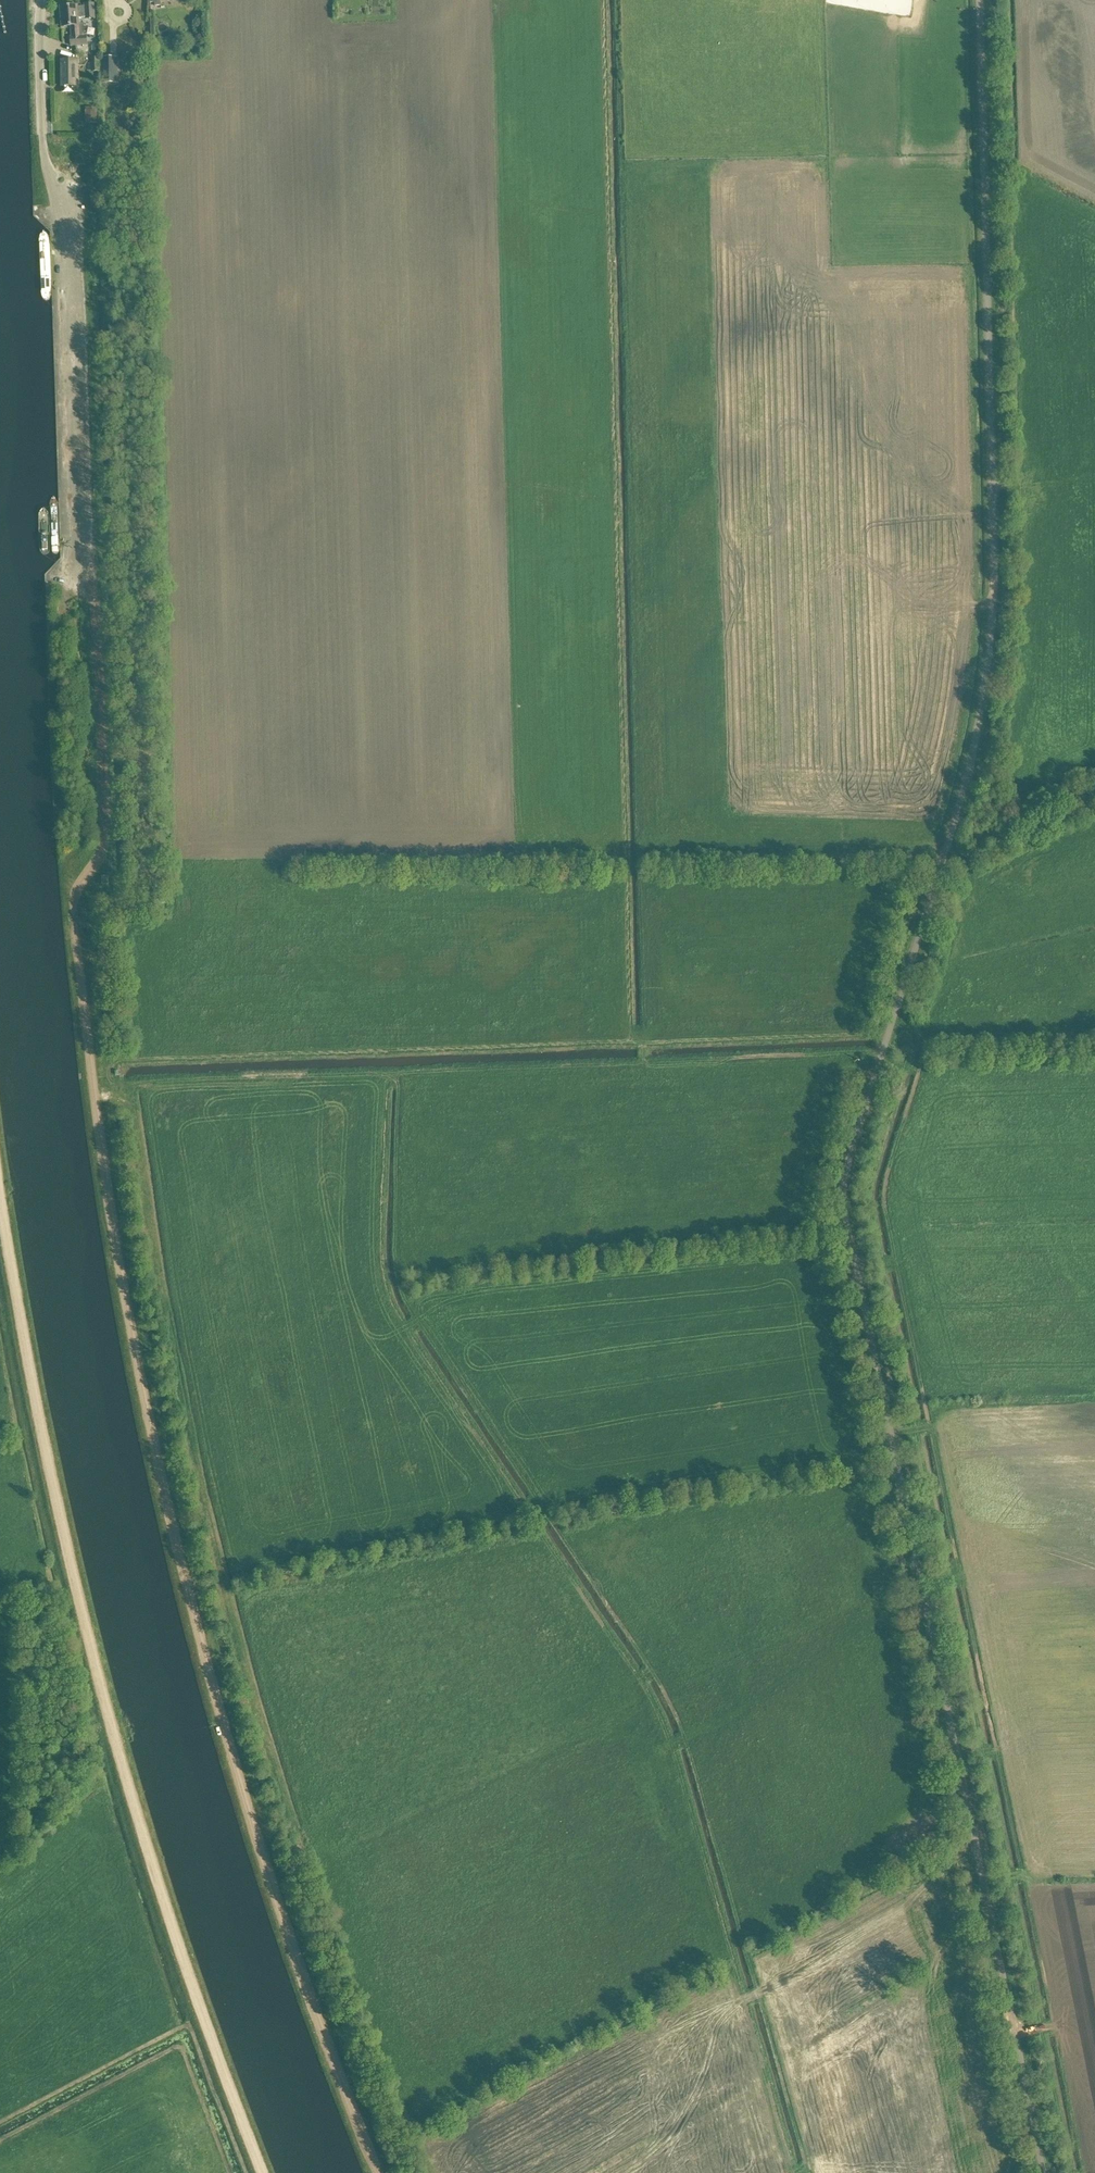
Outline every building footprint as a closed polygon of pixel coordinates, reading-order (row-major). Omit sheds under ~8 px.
[(85,46),(84,37),(83,24),(79,25),(79,19),(94,18),(93,5),(85,6),(85,8),(77,8),(77,7),(61,8),(63,28),(71,27),(72,38),(71,38),(71,47),(85,46)] [(140,36),(141,49),(150,49),(150,36),(140,36)] [(91,70),(100,69),(100,58),(91,58),(91,70)] [(102,84),(119,84),(118,58),(101,58),(102,84)] [(78,61),(62,62),(63,88),(78,87),(78,61)] [(85,108),(85,123),(98,124),(98,108),(85,108)] [(919,1847),(908,1852),(911,1860),(923,1854),(919,1847)]
